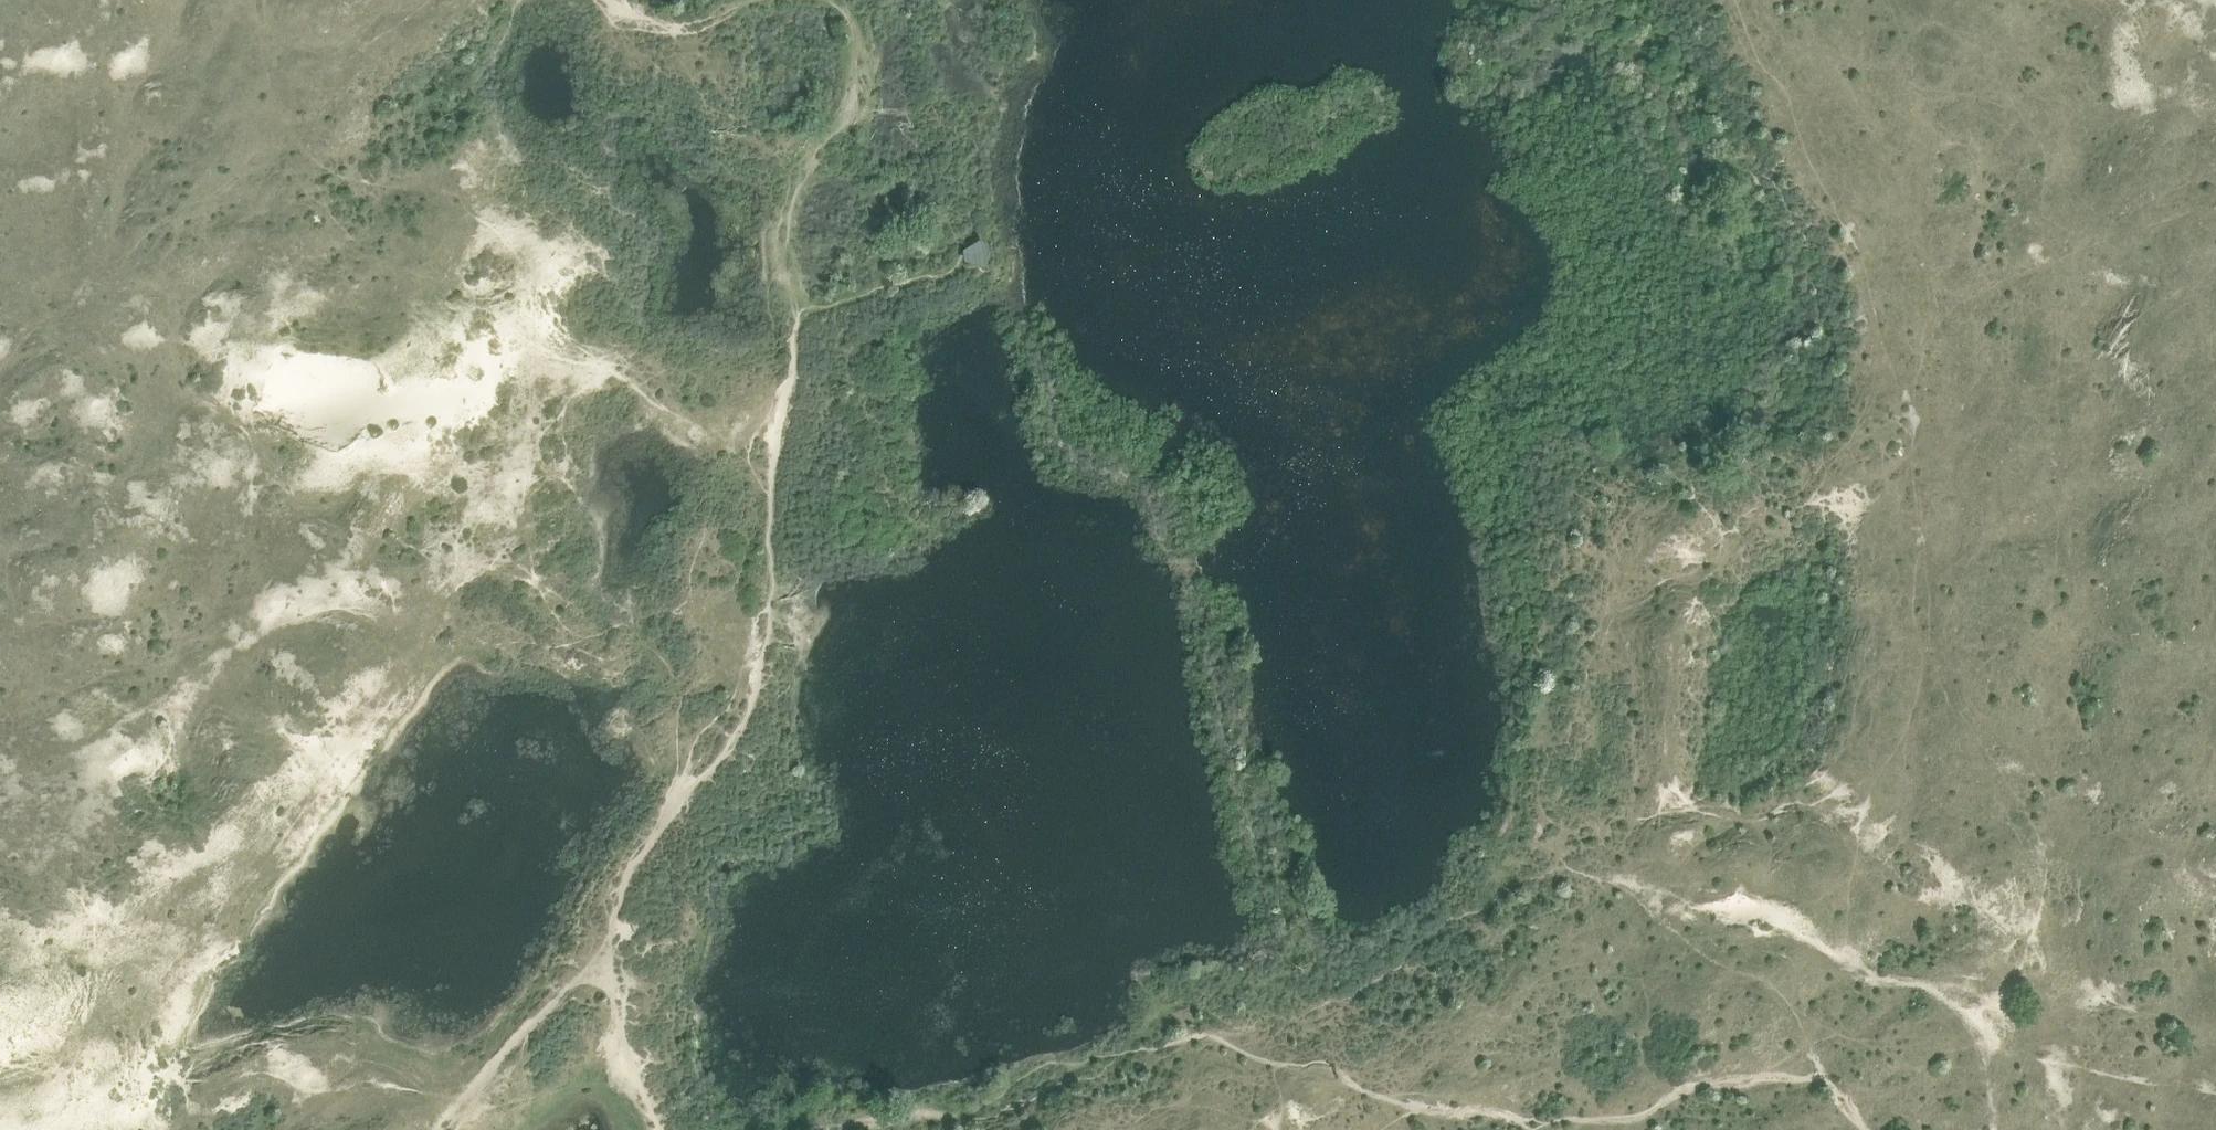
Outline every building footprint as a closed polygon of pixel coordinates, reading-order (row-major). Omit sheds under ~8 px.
[(970,256),(970,261),(989,264),(994,249),(985,235),(968,249),(970,256)]
